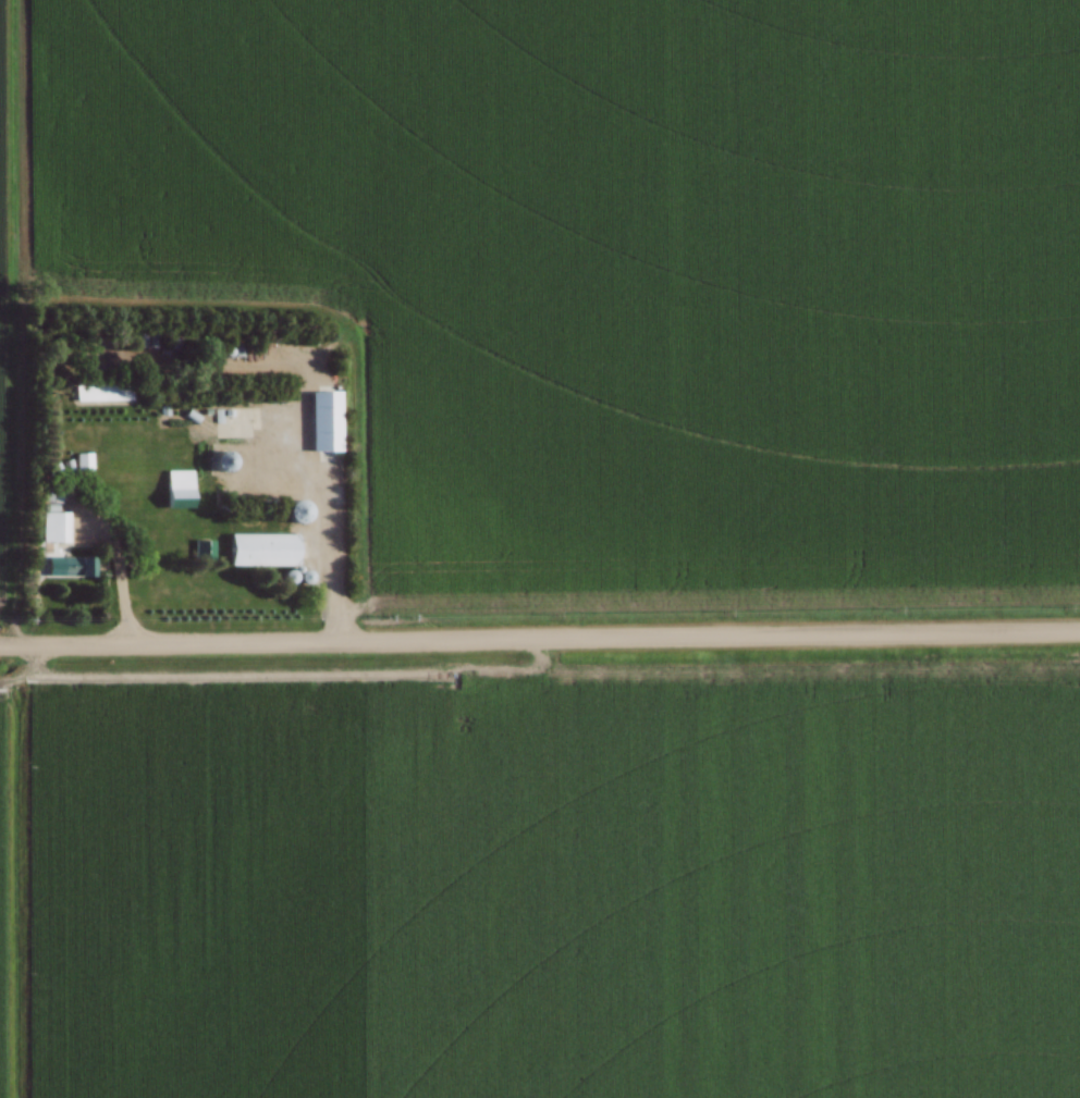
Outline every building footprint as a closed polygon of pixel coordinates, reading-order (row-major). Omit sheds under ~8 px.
[(76,384),(132,386),(132,402),(76,400),(76,384)] [(167,469),(191,468),(192,506),(168,507),(167,469)] [(305,504),(286,507),(289,525),(308,522),(305,504)] [(42,513),(71,511),(72,542),(44,542),(42,513)] [(232,535),(297,536),(297,565),(232,563),(232,535)] [(63,557),(91,558),(90,577),(62,576),(63,557)]
